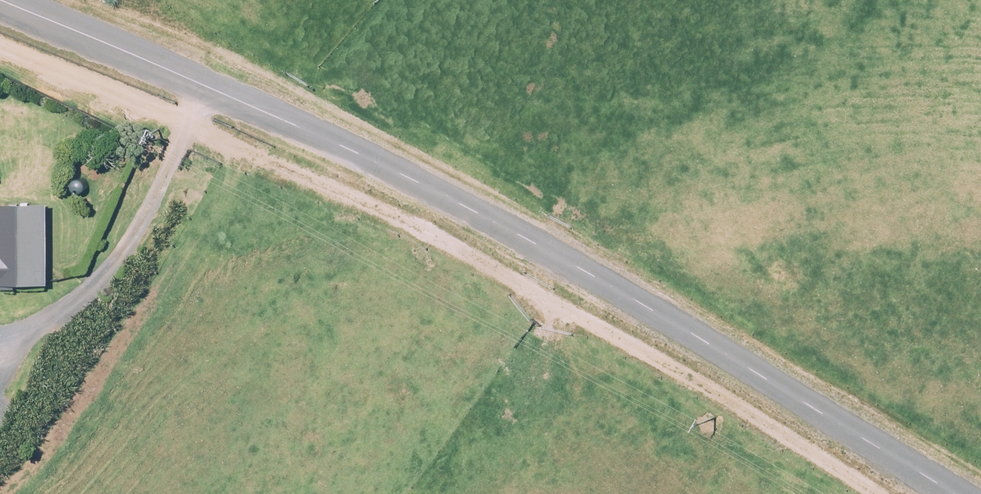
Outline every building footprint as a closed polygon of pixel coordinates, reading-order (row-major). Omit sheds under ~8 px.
[(51,286),(50,204),(1,204),(1,230),(2,252),(0,252),(0,286),(51,286)]
